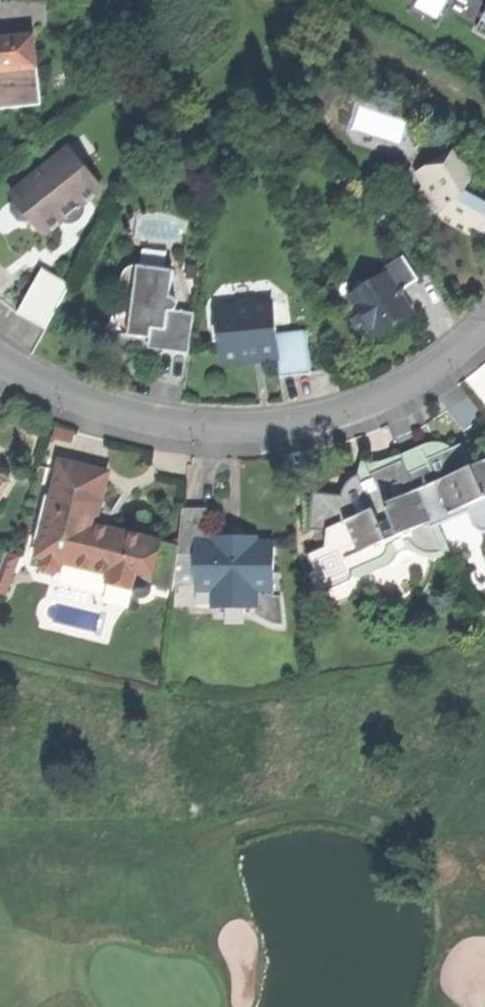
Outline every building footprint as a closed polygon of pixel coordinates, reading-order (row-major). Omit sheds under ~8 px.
[(476,26),(484,30),(484,10),(476,26)] [(39,105),(34,40),(0,43),(0,108),(39,105)] [(35,228),(42,236),(99,189),(66,149),(10,195),(14,201),(10,205),(9,211),(16,220),(24,221),(28,219),(35,228)] [(428,216),(436,212),(440,222),(478,243),(484,231),(484,205),(481,203),(473,193),(479,191),(468,179),(477,172),(459,162),(452,151),(424,169),(424,187),(415,192),(428,216)] [(401,185),(415,192),(424,187),(424,169),(412,164),(401,185)] [(144,266),(166,265),(166,251),(143,252),(144,266)] [(351,320),(363,340),(371,335),(374,340),(385,333),(384,331),(394,325),(410,315),(400,297),(402,289),(415,281),(400,257),(380,270),(383,274),(365,284),(357,284),(352,304),(359,315),(351,320)] [(163,350),(187,353),(190,312),(176,311),(177,305),(176,301),(173,298),(168,298),(168,290),(171,291),(173,270),(132,266),(126,269),(122,275),(121,281),(122,288),(126,293),(133,295),(128,336),(148,338),(149,338),(150,329),(164,330),(163,350)] [(22,319),(50,334),(74,289),(46,274),(22,319)] [(278,377),(309,375),(305,333),(275,335),(273,305),(255,307),(254,300),(236,302),(237,309),(218,311),(221,341),(217,342),(219,362),(240,360),(240,356),(257,355),(276,353),(278,377)] [(155,350),(163,350),(164,330),(150,329),(149,338),(148,338),(147,350),(155,350)] [(406,475),(428,524),(462,508),(472,531),(479,534),(484,534),(484,473),(481,473),(473,477),(459,446),(440,454),(422,461),(425,467),(406,475)] [(60,461),(58,470),(105,483),(108,474),(60,461)] [(403,534),(428,524),(406,475),(400,461),(380,470),(367,475),(373,491),(364,495),(355,477),(344,482),(340,487),(338,497),(309,496),(307,534),(323,534),(323,548),(303,557),(310,575),(307,575),(305,579),(306,582),(314,597),(342,585),(347,582),(350,577),(351,572),(379,560),(384,555),(385,550),(383,543),(403,534)] [(105,483),(58,470),(37,548),(42,558),(41,563),(43,571),(51,574),(59,567),(60,563),(108,576),(106,584),(131,591),(133,584),(146,587),(158,544),(116,533),(94,526),(105,483)] [(190,571),(194,571),(194,543),(207,543),(207,510),(179,510),(179,553),(190,554),(190,571)] [(441,552),(428,524),(403,534),(410,548),(418,553),(430,555),(441,552)] [(207,543),(194,543),(194,571),(193,593),(210,593),(265,594),(277,594),(278,577),(270,577),(270,545),(255,545),(255,535),(242,535),(242,541),(223,541),(223,534),(211,534),(211,543),(207,543)] [(3,595),(11,570),(0,566),(0,594),(3,595)] [(265,600),(265,594),(210,593),(210,598),(248,598),(248,621),(272,633),(272,600),(265,600)]
